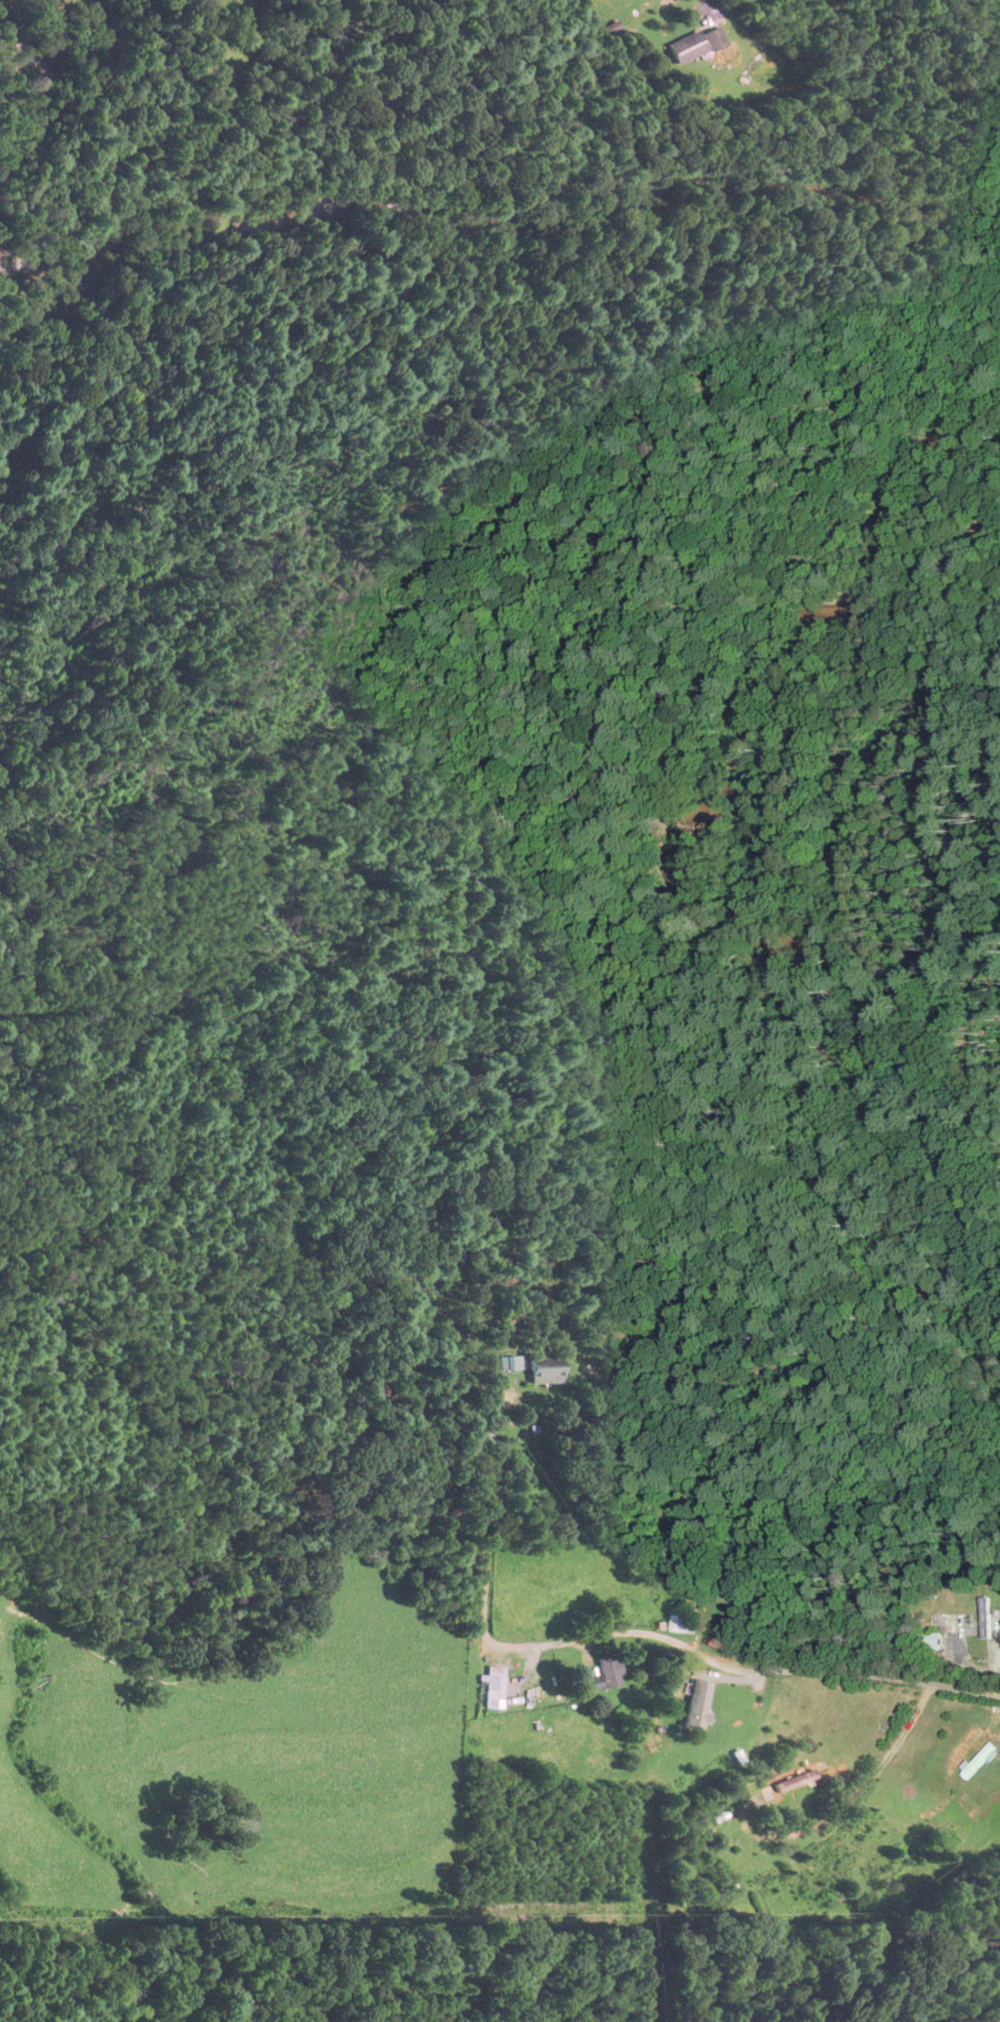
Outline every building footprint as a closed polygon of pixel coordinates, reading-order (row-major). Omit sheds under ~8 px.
[(662,44),(671,65),(719,45),(711,24),(662,44)] [(562,1385),(562,1359),(529,1359),(529,1385),(562,1385)] [(987,1597),(978,1597),(978,1638),(988,1638),(987,1597)] [(665,1633),(689,1633),(689,1619),(665,1619),(665,1633)] [(938,1651),(940,1634),(918,1631),(916,1648),(938,1651)] [(584,1678),(586,1691),(621,1686),(616,1655),(596,1658),(599,1676),(584,1678)] [(478,1676),(476,1708),(501,1709),(503,1667),(486,1667),(486,1676),(478,1676)] [(987,1713),(985,1728),(998,1730),(999,1715),(999,1714),(987,1713)] [(966,1779),(994,1751),(986,1742),(958,1771),(966,1779)] [(760,1803),(806,1789),(800,1772),(755,1787),(760,1803)]
